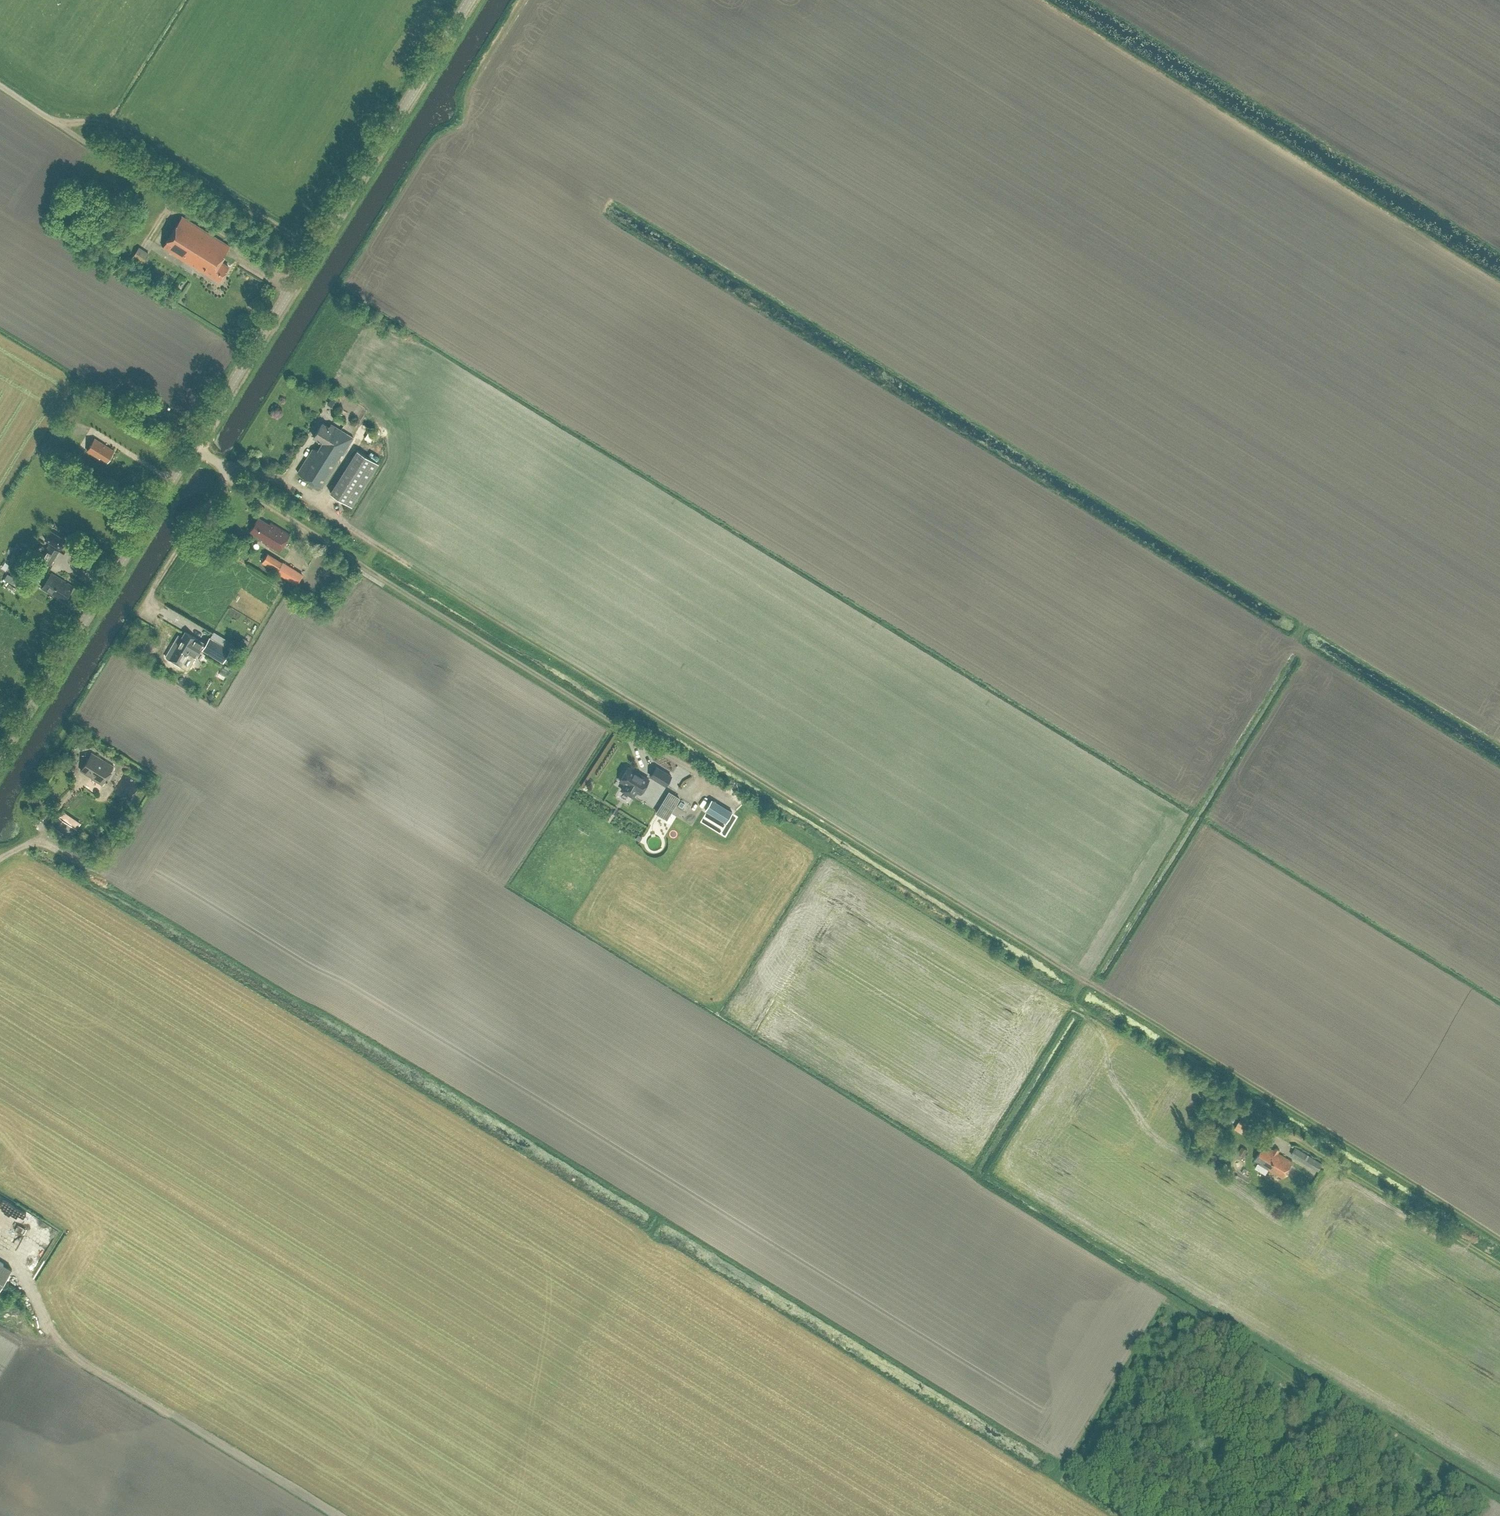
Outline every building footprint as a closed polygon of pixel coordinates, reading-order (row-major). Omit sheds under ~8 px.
[(219,281),(228,267),(219,261),(230,245),(182,215),(162,248),(202,272),(203,271),(219,281)] [(138,247),(133,256),(143,263),(149,254),(138,247)] [(142,407),(147,398),(141,394),(136,404),(142,407)] [(340,400),(333,396),(327,404),(334,409),(340,400)] [(344,425),(347,419),(339,413),(335,419),(344,425)] [(329,427),(322,422),(314,437),(323,442),(318,450),(314,448),(298,473),(322,488),(354,438),(331,424),(329,427)] [(368,442),(372,435),(366,431),(362,438),(368,442)] [(108,461),(114,450),(95,439),(88,451),(100,458),(100,456),(108,461)] [(352,506),(379,463),(357,450),(331,493),(352,506)] [(300,496),(298,499),(306,506),(309,502),(300,496)] [(269,523),(259,517),(250,532),(260,538),(259,540),(279,551),(289,534),(269,522),(269,523)] [(61,549),(67,539),(50,529),(44,539),(61,549)] [(51,565),(60,550),(49,544),(40,559),(51,565)] [(268,552),(262,563),(276,572),(283,562),(268,552)] [(295,553),(292,561),(300,564),(303,556),(295,553)] [(4,578),(10,582),(14,577),(8,573),(4,578)] [(64,601),(73,587),(52,573),(43,588),(64,601)] [(156,645),(166,649),(172,635),(162,631),(156,645)] [(204,642),(185,631),(181,639),(178,637),(174,644),(196,657),(204,642)] [(210,637),(203,649),(223,661),(230,649),(210,637)] [(250,641),(243,637),(241,643),(247,646),(250,641)] [(75,754),(80,746),(74,742),(69,751),(75,754)] [(103,785),(115,767),(92,752),(80,770),(92,777),(92,778),(103,785)] [(641,792),(649,777),(628,764),(621,776),(625,778),(619,788),(632,797),(637,790),(641,792)] [(671,774),(656,764),(649,774),(665,784),(671,774)] [(666,818),(680,796),(668,789),(655,811),(666,818)] [(712,798),(705,809),(725,821),(732,811),(712,798)] [(702,840),(712,844),(714,840),(711,838),(715,829),(707,826),(702,840)] [(1243,1114),(1234,1128),(1252,1139),(1256,1133),(1260,1136),(1265,1128),(1243,1114)] [(1255,1160),(1269,1169),(1283,1177),(1292,1162),(1278,1153),(1280,1150),(1276,1148),(1274,1151),(1264,1145),(1255,1160)] [(1244,1156),(1248,1150),(1242,1146),(1238,1152),(1244,1156)] [(1319,1170),(1323,1162),(1296,1146),(1291,1155),(1319,1170)] [(1241,1163),(1238,1168),(1245,1173),(1249,1168),(1241,1163)] [(12,1268),(0,1261),(0,1287),(12,1268)]
